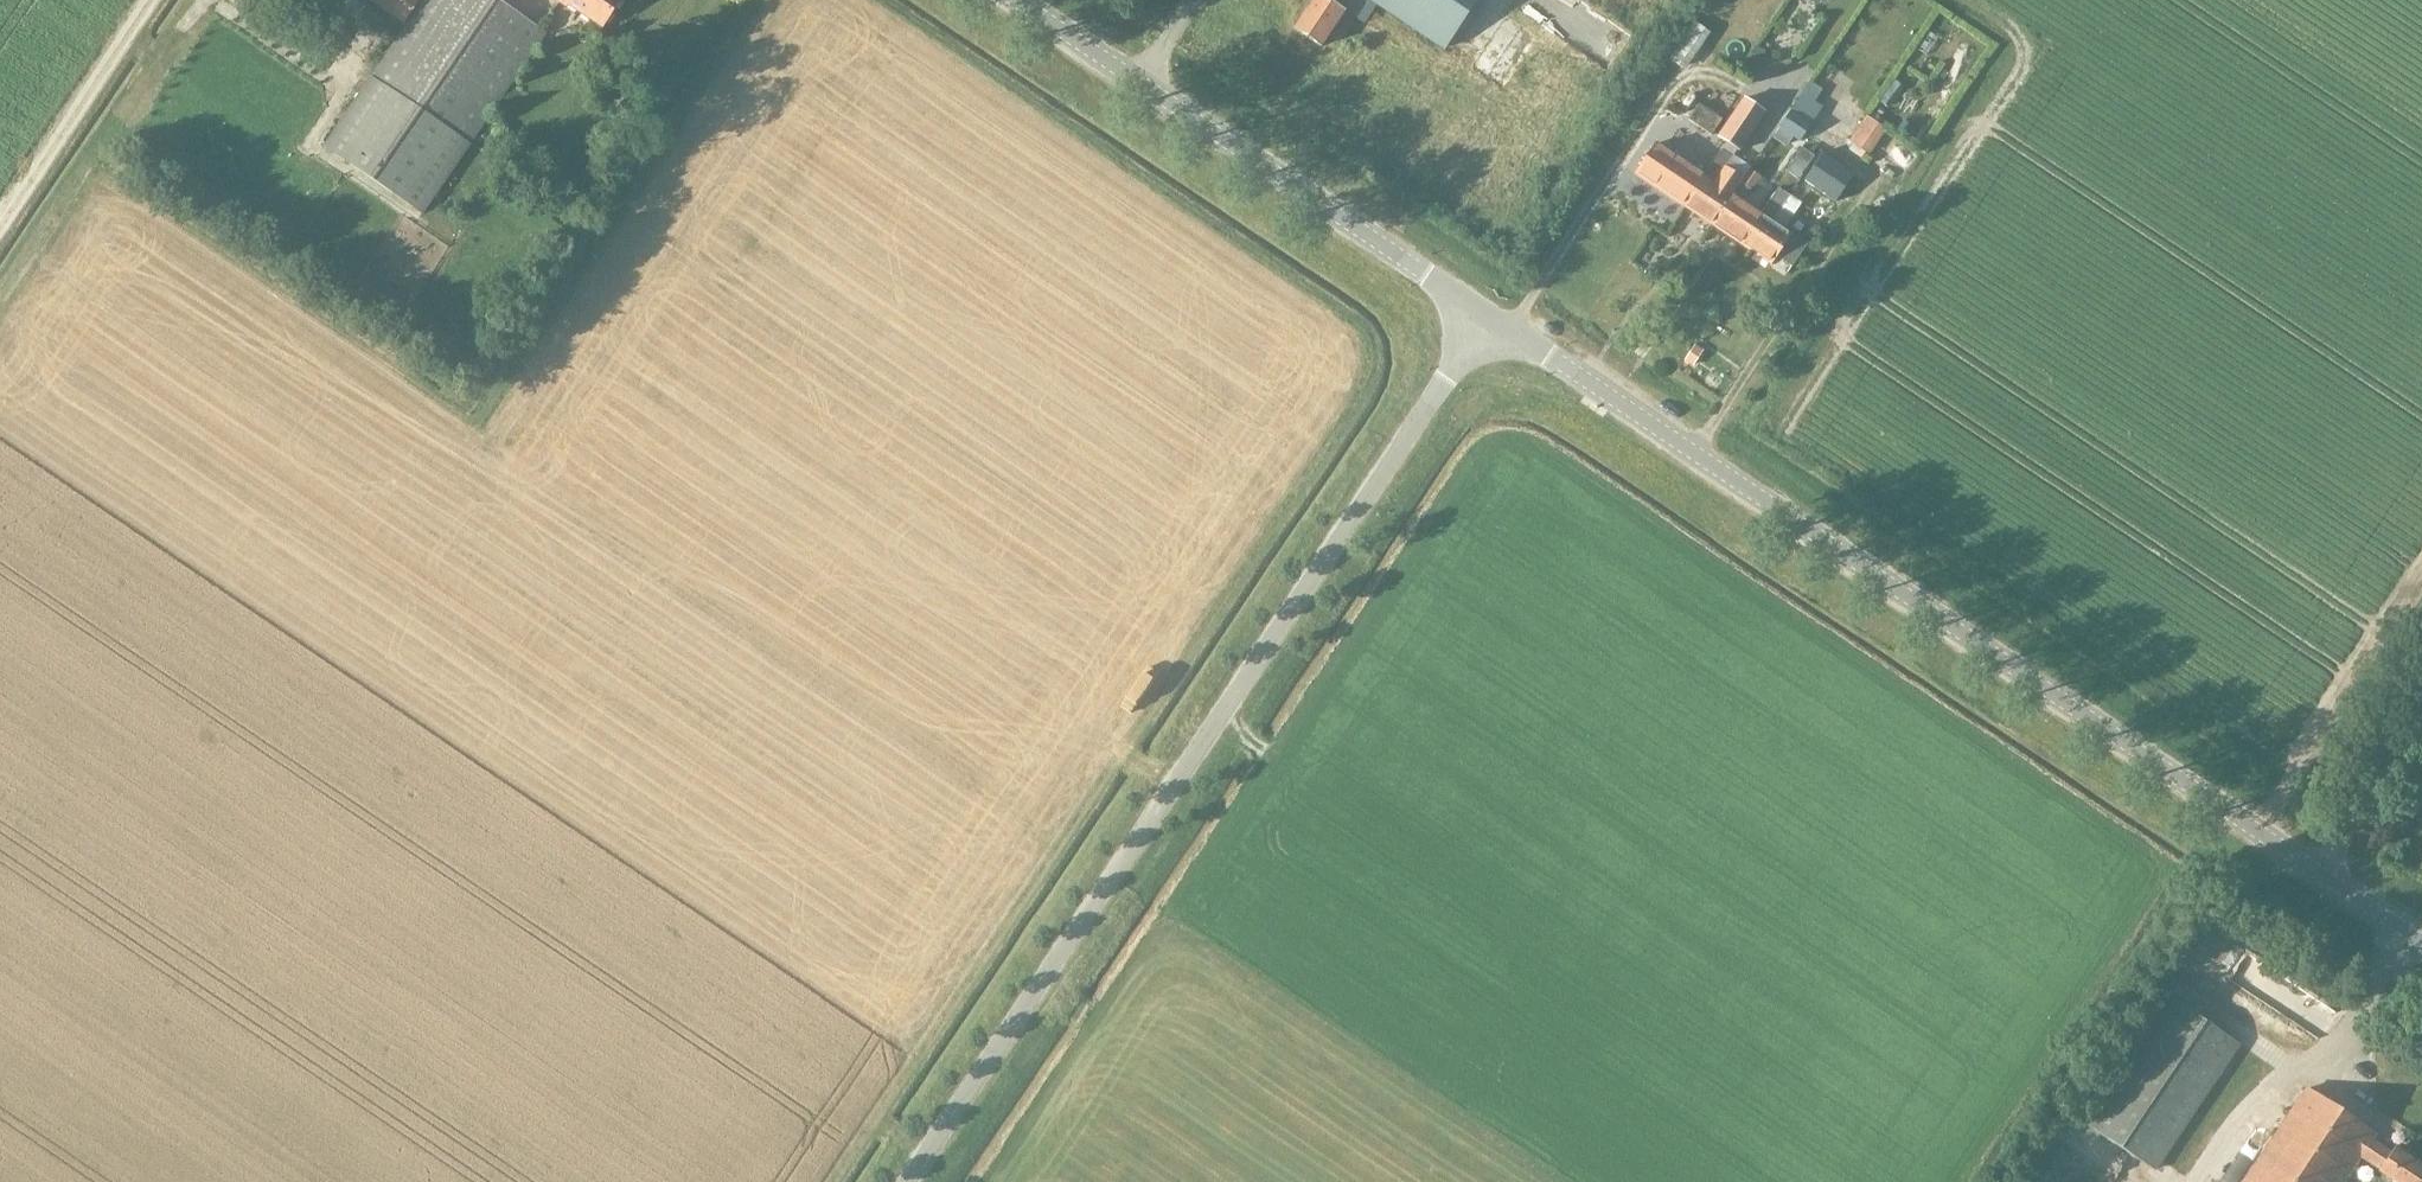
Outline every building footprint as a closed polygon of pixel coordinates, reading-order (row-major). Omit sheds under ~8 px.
[(321,146),(422,214),(547,33),(498,0),(422,0),(321,146)] [(403,24),(419,0),(367,0),(403,24)] [(620,0),(556,0),(566,7),(568,4),(602,27),(620,0)] [(1294,30),(1320,48),(1344,12),(1340,9),(1346,0),(1314,0),(1294,30)] [(1476,0),(1369,0),(1443,49),(1476,0)] [(1799,138),(1807,120),(1830,131),(1841,108),(1796,87),(1777,128),(1799,138)] [(1746,95),(1720,132),(1728,138),(1739,146),(1741,147),(1767,110),(1746,95)] [(1707,128),(1715,113),(1694,101),(1686,116),(1707,128)] [(1845,137),(1867,151),(1884,123),(1862,110),(1845,137)] [(1724,168),(1731,158),(1739,146),(1728,138),(1703,177),(1683,207),(1712,226),(1743,180),(1742,180),(1724,168)] [(1703,177),(1654,144),(1634,175),(1655,188),(1683,207),(1703,177)] [(1821,182),(1839,165),(1822,147),(1804,164),(1821,182)] [(1761,215),(1760,215),(1742,203),(1750,191),(1759,177),(1749,170),(1742,180),(1743,180),(1712,226),(1740,245),(1761,215)] [(1761,215),(1740,245),(1768,264),(1769,265),(1777,254),(1793,264),(1806,245),(1805,244),(1805,245),(1790,235),(1790,234),(1789,234),(1788,234),(1771,222),(1788,196),(1777,189),(1760,215),(1761,215)] [(2190,956),(2272,1010),(2283,994),(2243,968),(2247,962),(2205,934),(2190,956)] [(2160,965),(2151,979),(2180,998),(2189,985),(2160,965)] [(2089,1127),(2154,1170),(2239,1044),(2174,1000),(2089,1127)] [(2371,1139),(2374,1135),(2306,1089),(2243,1181),(2343,1181),(2359,1157),(2371,1139)] [(2359,1157),(2379,1170),(2378,1171),(2394,1181),(2421,1181),(2421,1167),(2393,1148),(2390,1152),(2371,1139),(2359,1157)]
